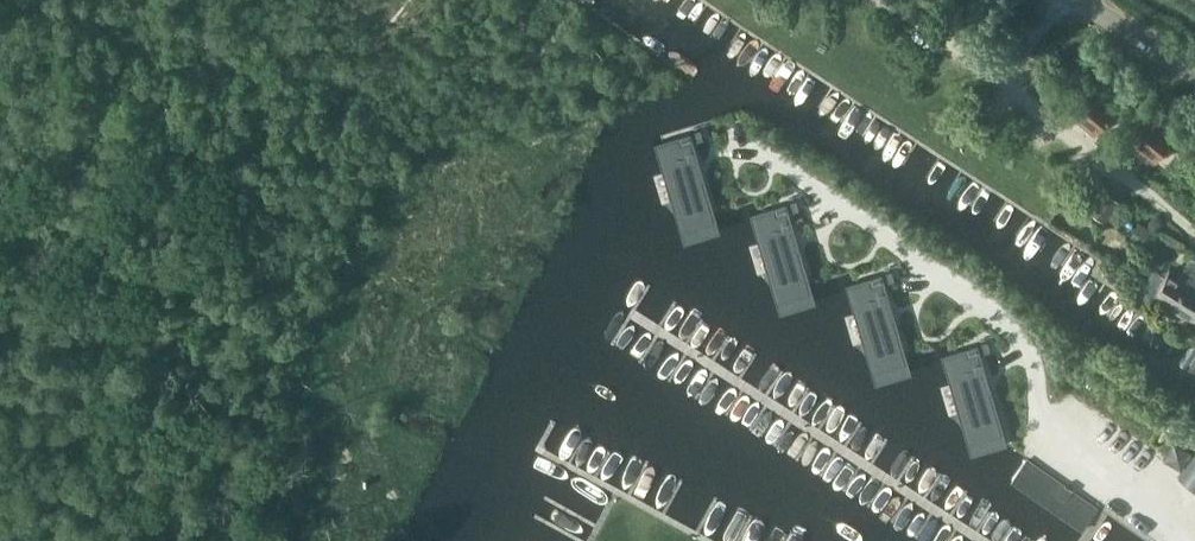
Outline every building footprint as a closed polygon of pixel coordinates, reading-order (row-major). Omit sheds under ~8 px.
[(1079,102),(1071,112),(1096,133),(1111,114),(1107,111),(1086,94),(1079,102)] [(1146,121),(1131,140),(1155,159),(1170,140),(1146,121)] [(703,139),(700,128),(693,131),(696,141),(703,139)] [(718,223),(715,214),(690,131),(690,132),(663,140),(690,231),(718,223)] [(1104,221),(1119,201),(1103,190),(1089,211),(1104,221)] [(799,209),(796,199),(789,201),(792,212),(799,209)] [(784,203),(759,210),(786,302),(813,294),(811,285),(786,202),(784,203)] [(1146,251),(1157,232),(1138,222),(1128,240),(1146,251)] [(1117,284),(1125,273),(1108,262),(1101,273),(1117,284)] [(1171,268),(1155,294),(1194,319),(1194,283),(1171,268)] [(895,280),(892,270),(884,272),(887,282),(895,280)] [(881,273),(854,281),(877,356),(903,348),(904,348),(882,273),(881,273)] [(991,351),(988,340),(980,343),(983,353),(991,351)] [(977,343),(977,344),(950,352),(977,443),(1004,435),(1005,435),(977,343)] [(1175,471),(1194,485),(1194,442),(1175,471)] [(1026,459),(1010,482),(1081,532),(1098,508),(1026,459)]
